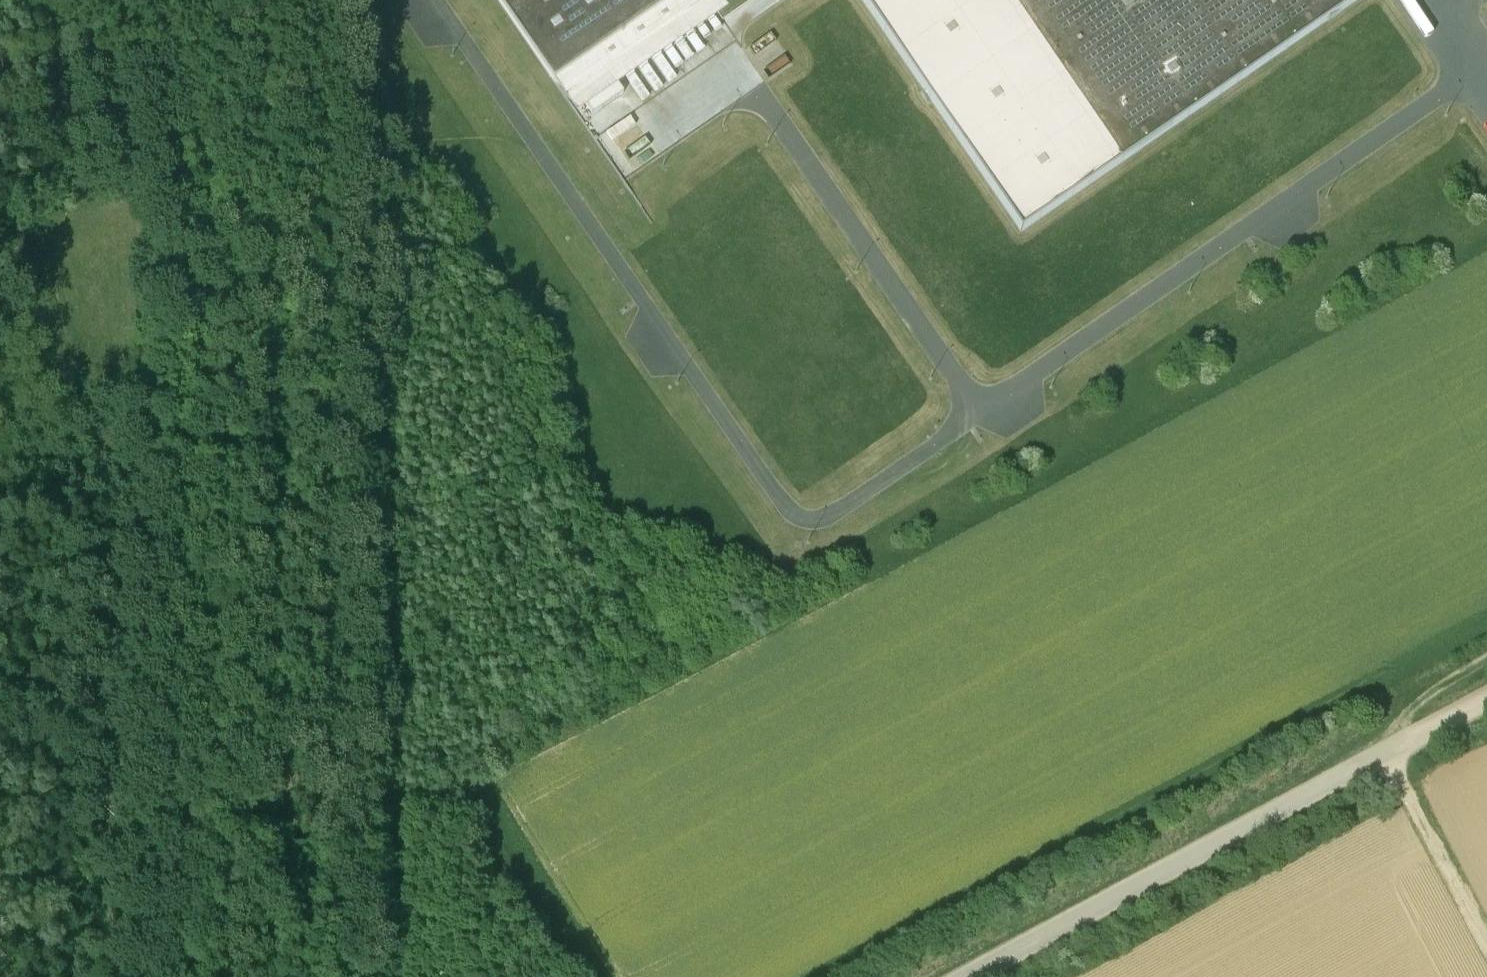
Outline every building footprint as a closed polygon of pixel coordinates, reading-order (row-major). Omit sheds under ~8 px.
[(554,81),(596,52),(672,0),(498,0),(554,81)] [(722,0),(672,0),(596,52),(618,84),(728,9),(722,0)] [(1120,163),(1356,0),(1008,0),(1120,163)] [(618,84),(596,52),(554,81),(576,114),(587,106),(593,114),(624,92),(618,84)]
